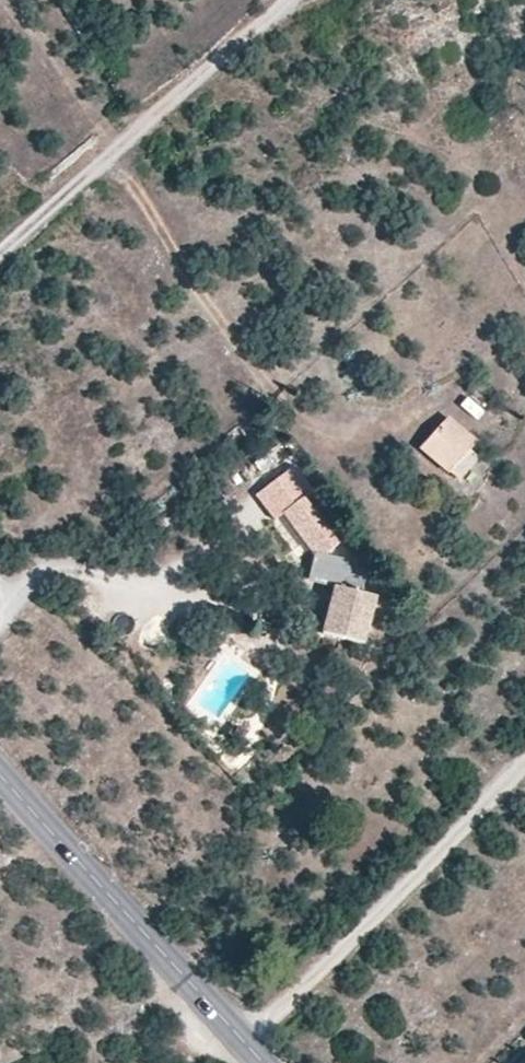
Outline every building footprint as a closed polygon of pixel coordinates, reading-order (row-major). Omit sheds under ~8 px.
[(477,444),(449,417),(422,446),(459,481),(480,458),(471,450),(477,444)] [(314,491),(295,467),(270,486),(288,510),(305,497),(314,491)] [(340,545),(305,497),(282,515),(315,561),(310,582),(333,587),(322,632),(368,643),(378,598),(363,595),(369,571),(347,566),(349,559),(327,554),(340,545)]
